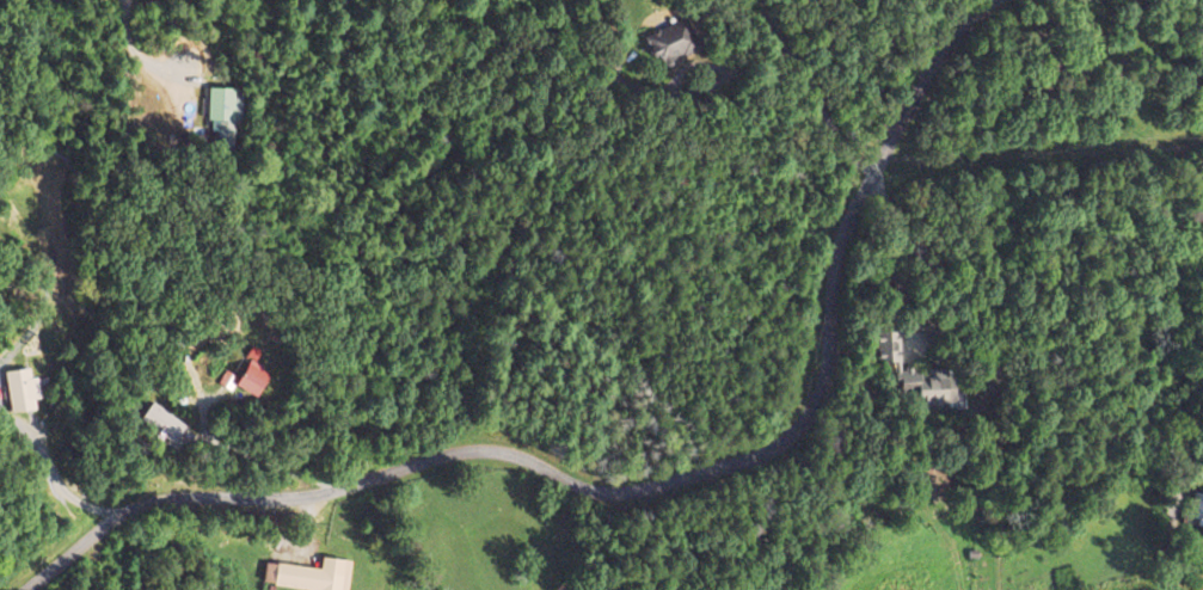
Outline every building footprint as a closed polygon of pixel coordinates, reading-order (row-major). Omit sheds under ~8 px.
[(686,19),(644,37),(659,69),(700,50),(686,19)] [(898,333),(877,333),(877,362),(898,362),(898,333)] [(236,386),(259,399),(273,374),(249,361),(236,386)] [(946,370),(905,371),(907,404),(947,402),(946,370)] [(3,372),(4,413),(40,412),(39,371),(3,372)] [(1190,494),(1190,525),(1202,525),(1202,494),(1190,494)] [(351,561),(322,558),(321,569),(266,564),(263,586),(302,589),(348,589),(351,561)] [(571,575),(556,589),(585,589),(571,575)]
